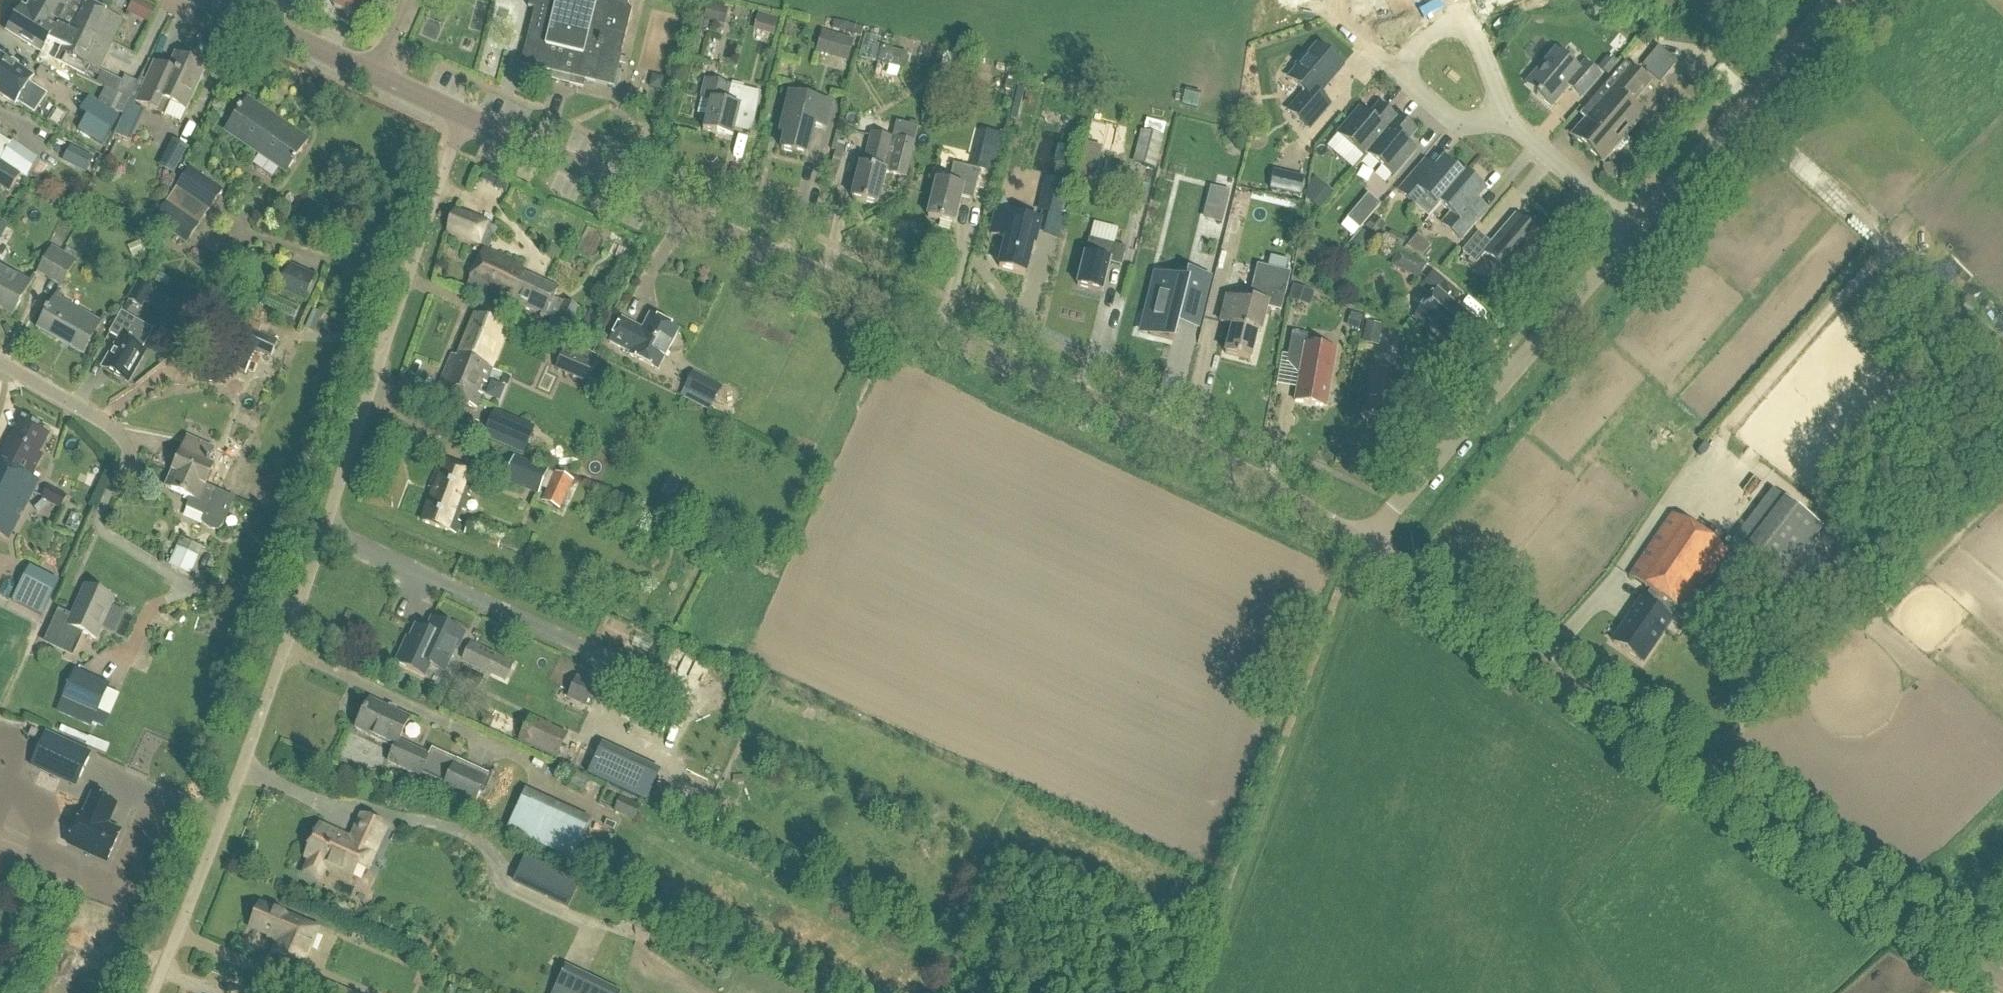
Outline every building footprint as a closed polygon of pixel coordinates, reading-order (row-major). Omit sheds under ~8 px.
[(113,44),(123,23),(87,5),(85,9),(74,2),(75,1),(74,0),(35,0),(27,13),(56,32),(59,28),(72,34),(76,27),(111,46),(112,43),(113,44)] [(334,10),(361,22),(363,19),(371,0),(339,0),(334,10)] [(561,85),(580,90),(582,82),(613,89),(632,13),(627,11),(630,0),(530,0),(527,10),(535,12),(522,67),(553,75),(551,83),(561,85)] [(1564,9),(1581,2),(1580,0),(1561,0),(1564,9)] [(135,11),(157,20),(160,11),(138,3),(135,11)] [(708,6),(703,21),(716,25),(721,9),(708,6)] [(56,32),(27,13),(22,10),(7,35),(41,56),(49,42),(64,49),(72,34),(59,28),(56,32)] [(98,74),(113,44),(112,43),(111,46),(76,27),(72,34),(64,49),(61,56),(98,74)] [(135,57),(141,43),(130,37),(123,51),(135,57)] [(838,38),(832,58),(848,63),(854,42),(838,38)] [(881,48),(877,63),(891,67),(895,52),(881,48)] [(1324,55),(1317,49),(1307,60),(1302,60),(1297,67),(1297,71),(1289,82),(1302,93),(1302,98),(1289,114),(1309,132),(1329,108),(1318,98),(1342,70),(1335,64),(1335,60),(1328,54),(1324,55)] [(950,52),(942,77),(958,82),(965,56),(950,52)] [(1579,72),(1558,55),(1550,65),(1547,62),(1526,87),(1537,97),(1536,98),(1550,110),(1568,90),(1581,101),(1599,79),(1584,66),(1579,72)] [(155,66),(137,106),(157,115),(163,103),(186,113),(205,71),(176,58),(169,73),(155,66)] [(0,59),(0,98),(15,108),(16,107),(17,108),(18,106),(34,116),(45,99),(29,88),(33,80),(18,70),(18,67),(13,64),(10,65),(0,59)] [(1619,154),(1629,143),(1627,137),(1641,119),(1629,109),(1649,86),(1624,65),(1581,115),(1588,120),(1572,139),(1602,165),(1612,153),(1619,154)] [(104,73),(98,85),(107,89),(118,95),(124,83),(104,73)] [(702,133),(732,140),(738,113),(754,117),(759,95),(705,82),(697,117),(706,119),(702,133)] [(107,89),(100,104),(124,116),(131,102),(118,95),(107,89)] [(825,132),(830,111),(831,107),(824,105),(789,96),(779,136),(784,138),(780,152),(806,159),(813,129),(825,132)] [(86,118),(77,132),(101,147),(119,118),(89,100),(80,115),(86,118)] [(286,176),(309,143),(248,100),(225,133),(286,176)] [(1396,122),(1379,107),(1369,120),(1359,112),(1337,137),(1364,160),(1367,157),(1366,157),(1396,122)] [(1366,157),(1367,157),(1393,180),(1415,154),(1406,146),(1416,134),(1398,119),(1396,122),(1366,157)] [(913,145),(917,129),(896,124),(892,140),(871,135),(863,168),(860,168),(852,201),(877,208),(885,175),(905,179),(913,145)] [(1073,174),(1079,130),(1045,125),(1038,169),(1073,174)] [(1156,171),(1164,138),(1143,132),(1134,165),(1156,171)] [(28,179),(39,162),(13,144),(2,161),(28,179)] [(1098,149),(1086,146),(1084,155),(1096,157),(1098,149)] [(86,173),(93,161),(69,149),(63,162),(86,173)] [(1443,161),(1434,171),(1425,163),(1398,193),(1417,210),(1426,200),(1437,210),(1440,207),(1439,207),(1463,179),(1443,161)] [(22,177),(0,163),(0,188),(11,195),(22,177)] [(971,202),(978,173),(954,167),(949,186),(937,183),(927,219),(954,226),(960,199),(971,202)] [(187,246),(203,222),(222,193),(189,171),(154,223),(187,246)] [(1465,176),(1463,179),(1439,207),(1440,207),(1450,216),(1442,226),(1461,243),(1488,212),(1478,204),(1486,194),(1465,176)] [(1320,211),(1334,194),(1316,178),(1310,186),(1307,199),(1320,211)] [(1304,182),(1293,180),(1290,196),(1300,198),(1304,182)] [(1058,218),(1065,186),(1048,182),(1040,214),(1058,218)] [(1230,194),(1214,191),(1210,206),(1226,210),(1230,194)] [(1359,232),(1380,208),(1368,197),(1347,221),(1359,232)] [(489,250),(498,230),(489,227),(489,225),(456,211),(446,235),(480,248),(481,247),(489,250)] [(1038,228),(1013,222),(1014,219),(996,215),(991,237),(1006,241),(999,269),(1025,275),(1032,247),(1034,248),(1040,226),(1039,226),(1038,228)] [(1509,277),(1540,241),(1515,219),(1491,247),(1478,236),(1462,254),(1476,266),(1485,256),(1509,277)] [(1089,241),(1085,257),(1077,288),(1103,294),(1110,266),(1122,269),(1126,251),(1089,241)] [(49,282),(63,257),(53,251),(38,275),(49,282)] [(553,305),(555,301),(558,293),(526,278),(526,276),(519,273),(521,269),(484,252),(468,287),(511,307),(512,304),(543,318),(541,321),(544,323),(545,319),(552,322),(548,329),(566,337),(578,312),(565,306),(563,310),(553,305)] [(1426,267),(1398,253),(1390,269),(1419,282),(1426,267)] [(63,257),(49,282),(61,288),(75,264),(63,257)] [(1946,285),(1960,278),(1951,261),(1937,268),(1946,285)] [(305,303),(315,280),(290,268),(279,292),(305,303)] [(0,270),(0,311),(13,318),(30,287),(0,270)] [(1280,313),(1289,277),(1265,271),(1260,294),(1255,293),(1252,306),(1226,300),(1220,325),(1232,328),(1225,356),(1250,363),(1257,334),(1260,335),(1267,310),(1280,313)] [(1449,346),(1470,322),(1452,306),(1460,298),(1433,274),(1420,290),(1431,300),(1413,320),(1425,331),(1428,328),(1449,346)] [(1173,343),(1178,323),(1180,315),(1198,320),(1199,320),(1209,280),(1189,275),(1187,285),(1176,282),(1158,277),(1156,277),(1146,318),(1154,320),(1149,337),(1173,343)] [(137,284),(126,302),(140,310),(151,292),(137,284)] [(100,327),(55,302),(49,314),(47,313),(44,318),(46,319),(38,333),(83,358),(100,327)] [(143,355),(142,354),(148,343),(153,332),(120,314),(109,335),(121,342),(105,370),(114,375),(113,377),(126,385),(133,372),(136,374),(140,366),(138,364),(143,355)] [(247,379),(247,378),(257,355),(226,342),(236,325),(218,315),(199,350),(208,354),(204,361),(247,379)] [(475,410),(508,332),(475,318),(458,360),(452,357),(437,394),(475,410)] [(679,333),(650,318),(643,332),(622,322),(610,345),(630,356),(629,357),(658,373),(679,333)] [(246,328),(239,345),(273,359),(280,342),(246,328)] [(1325,410),(1336,352),(1305,347),(1307,337),(1291,334),(1285,366),(1300,368),(1294,404),(1325,410)] [(565,351),(556,371),(588,385),(597,364),(565,351)] [(714,406),(723,388),(694,373),(685,391),(714,406)] [(1422,411),(1426,387),(1401,383),(1402,379),(1373,373),(1365,417),(1394,422),(1397,407),(1422,411)] [(525,456),(536,429),(495,411),(483,439),(525,456)] [(39,484),(30,479),(42,458),(38,456),(49,435),(22,420),(0,462),(0,538),(8,542),(39,484)] [(173,474),(206,488),(214,470),(208,467),(215,451),(188,439),(180,457),(173,474)] [(539,497),(549,471),(515,458),(505,484),(539,497)] [(455,538),(455,536),(478,477),(440,463),(429,491),(435,493),(422,525),(455,538)] [(227,497),(206,488),(173,474),(166,491),(191,502),(187,511),(216,524),(227,497)] [(556,507),(567,484),(553,477),(542,500),(556,507)] [(60,510),(66,499),(48,490),(42,501),(60,510)] [(1773,594),(1822,530),(1784,501),(1735,565),(1773,594)] [(1671,516),(1628,579),(1649,593),(1676,612),(1684,617),(1727,555),(1671,516)] [(518,555),(523,542),(505,535),(505,534),(471,521),(464,536),(499,551),(500,548),(518,555)] [(188,576),(196,558),(178,550),(170,568),(188,576)] [(59,584),(30,569),(12,603),(42,618),(59,584)] [(94,641),(112,601),(85,588),(71,619),(58,613),(45,642),(61,650),(75,643),(79,635),(94,641)] [(1669,623),(1676,612),(1649,593),(1642,604),(1641,604),(1613,645),(1641,665),(1670,623),(1669,623)] [(118,632),(127,613),(117,609),(108,628),(118,632)] [(458,636),(435,624),(429,636),(416,629),(406,650),(403,649),(395,665),(424,679),(430,666),(446,674),(463,638),(458,636)] [(474,650),(469,647),(461,661),(505,683),(514,666),(476,646),(474,650)] [(94,716),(107,687),(72,672),(59,700),(94,716)] [(587,708),(597,686),(578,678),(568,699),(587,708)] [(399,744),(410,721),(370,702),(355,733),(394,751),(388,765),(443,791),(443,792),(476,807),(488,780),(455,765),(431,753),(429,758),(399,744)] [(558,761),(569,735),(531,718),(519,744),(558,761)] [(76,789),(91,756),(46,735),(31,768),(76,789)] [(596,756),(592,769),(623,779),(627,766),(596,756)] [(567,855),(585,815),(519,786),(501,827),(567,855)] [(82,818),(69,848),(107,865),(121,835),(106,829),(116,807),(93,797),(84,819),(82,818)] [(366,873),(386,830),(362,819),(349,846),(318,831),(305,860),(310,862),(303,877),(318,884),(325,869),(351,881),(357,869),(366,873)] [(526,860),(514,885),(569,910),(581,885),(526,860)] [(303,969),(317,935),(303,929),(304,925),(260,907),(259,910),(256,911),(253,918),(254,921),(250,931),(279,943),(273,957),(303,969)] [(565,975),(556,992),(606,992),(565,975)]
